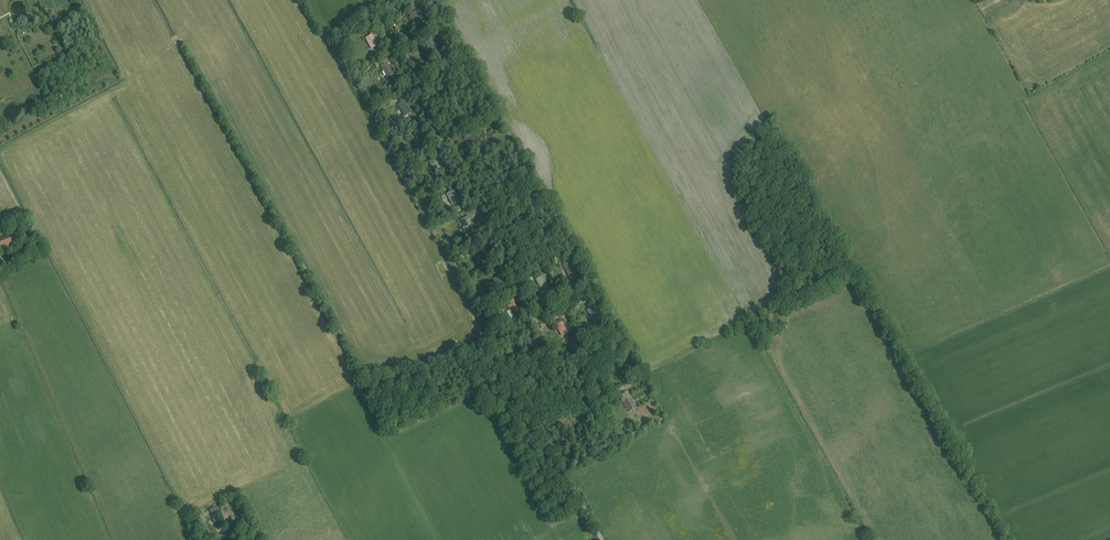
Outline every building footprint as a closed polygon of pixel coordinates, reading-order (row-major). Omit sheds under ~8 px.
[(420,28),(425,25),(424,22),(422,23),(417,12),(413,14),(414,15),(411,16),(416,26),(419,25),(420,28)] [(373,37),(376,35),(374,31),(369,33),(371,36),(366,39),(372,49),(378,46),(373,37)] [(435,55),(440,52),(439,49),(437,50),(431,39),(428,41),(428,43),(426,44),(431,53),(433,52),(435,55)] [(387,77),(393,74),(387,63),(389,63),(387,60),(382,62),(384,67),(382,68),(387,77)] [(405,116),(411,113),(405,102),(406,101),(404,98),(399,101),(402,105),(399,106),(405,116)] [(421,146),(427,143),(421,132),(415,136),(421,146)] [(437,177),(443,173),(438,163),(435,158),(429,162),(432,167),(437,177)] [(453,205),(459,201),(453,191),(447,194),(453,205)] [(469,235),(475,231),(469,221),(470,220),(469,217),(464,219),(466,224),(464,225),(469,235)] [(17,243),(13,233),(3,237),(4,239),(0,241),(0,250),(6,247),(7,247),(17,243)] [(484,263),(490,260),(484,249),(485,248),(484,245),(479,248),(481,252),(479,253),(484,263)] [(569,276),(578,271),(576,268),(573,269),(569,262),(566,264),(566,265),(564,267),(569,276)] [(508,284),(505,286),(500,277),(493,280),(499,290),(502,289),(503,291),(505,289),(505,290),(510,287),(508,284)] [(542,291),(548,287),(542,277),(538,279),(539,280),(536,281),(542,291)] [(514,317),(520,314),(514,303),(515,303),(514,300),(509,302),(511,306),(509,308),(514,317)] [(593,321),(599,318),(594,307),(595,307),(593,304),(588,306),(590,310),(588,311),(593,321)] [(562,336),(568,333),(565,327),(569,324),(567,320),(557,326),(562,336)] [(529,353),(535,350),(537,354),(541,352),(538,346),(535,348),(530,338),(526,340),(527,342),(524,343),(529,353)] [(628,412),(636,408),(628,391),(618,396),(621,402),(622,401),(628,412)] [(218,527),(226,524),(223,519),(224,519),(219,510),(210,515),(213,520),(214,519),(216,522),(215,523),(216,527),(217,526),(218,527)] [(197,523),(204,520),(202,515),(194,519),(197,523)]
